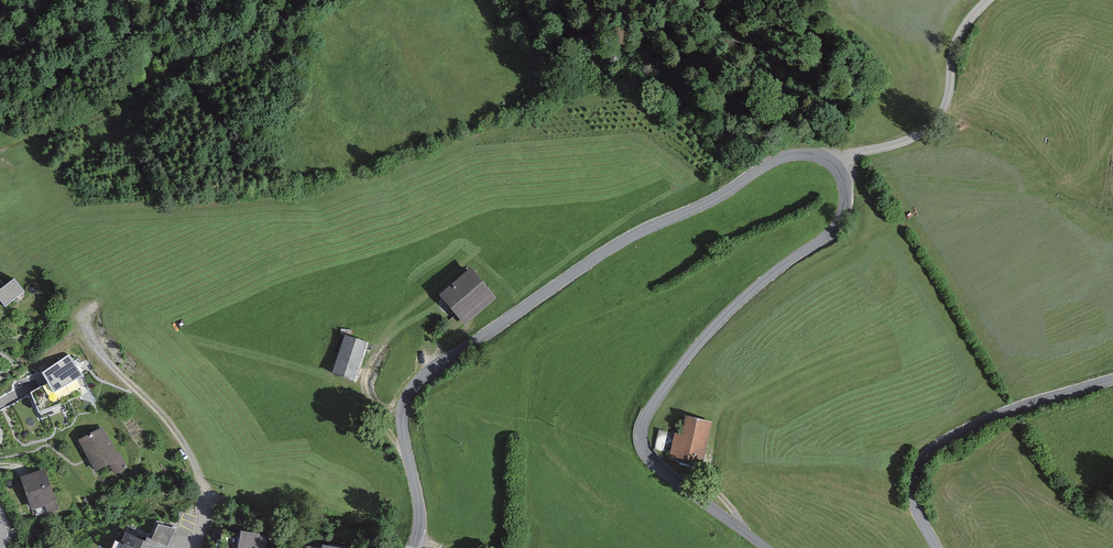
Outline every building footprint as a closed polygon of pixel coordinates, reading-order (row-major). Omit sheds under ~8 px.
[(479,269),(445,296),(466,323),(500,296),(479,269)] [(6,307),(24,292),(14,280),(7,286),(0,278),(0,301),(6,307)] [(379,342),(355,335),(343,379),(367,385),(379,342)] [(43,355),(33,344),(27,350),(36,360),(43,355)] [(69,356),(43,376),(46,385),(30,396),(42,420),(62,409),(61,399),(82,391),(78,381),(83,377),(69,356)] [(683,429),(676,428),(670,453),(704,461),(714,417),(687,411),(683,429)] [(102,430),(80,442),(96,470),(110,462),(116,472),(126,466),(119,454),(117,455),(102,430)] [(48,470),(20,479),(33,519),(61,510),(48,470)] [(118,547),(161,547),(162,544),(168,547),(175,530),(157,523),(151,538),(145,535),(143,539),(125,531),(118,547)] [(258,537),(223,531),(222,540),(218,539),(217,547),(256,547),(258,537)]
